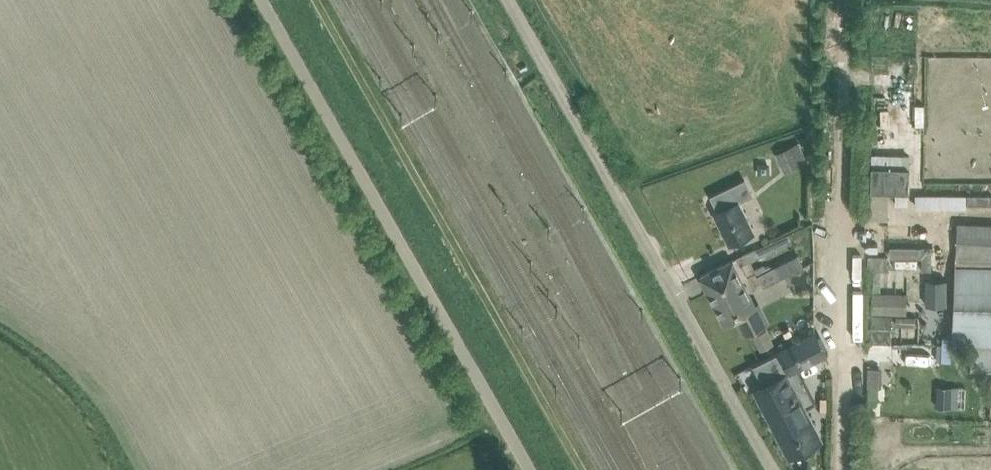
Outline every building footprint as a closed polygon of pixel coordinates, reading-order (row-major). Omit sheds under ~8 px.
[(874,104),(872,134),(883,134),(884,104),(874,104)] [(799,142),(777,152),(785,171),(807,161),(799,142)] [(907,203),(908,153),(869,152),(867,218),(890,218),(891,203),(907,203)] [(710,195),(718,211),(715,212),(731,243),(753,232),(738,202),(754,194),(745,178),(710,195)] [(914,192),(913,205),(987,207),(987,194),(914,192)] [(956,256),(970,256),(990,257),(990,225),(958,223),(956,256)] [(931,246),(921,246),(921,270),(931,270),(931,250),(931,246)] [(797,255),(773,267),(779,279),(803,266),(797,255)] [(869,256),(869,269),(874,269),(881,270),(887,270),(888,257),(869,256)] [(953,342),(972,343),(971,369),(990,370),(990,257),(970,256),(956,256),(953,337),(953,342)] [(763,321),(730,260),(701,275),(725,320),(736,314),(745,331),(763,321)] [(849,264),(850,294),(862,294),(861,264),(849,264)] [(927,279),(926,304),(943,305),(943,279),(927,279)] [(873,294),(872,311),(907,312),(907,295),(907,292),(880,291),(873,291),(873,294)] [(891,342),(891,326),(892,316),(872,315),(871,341),(891,342)] [(916,317),(896,316),(896,324),(916,325),(916,317)] [(754,336),(765,350),(777,341),(765,327),(754,336)] [(821,440),(786,373),(825,353),(815,332),(753,365),(763,385),(756,389),(790,456),(821,440)] [(869,367),(869,386),(879,386),(879,367),(869,367)] [(950,391),(936,391),(936,407),(938,407),(950,407),(950,391)] [(868,399),(868,412),(881,412),(881,399),(868,399)]
